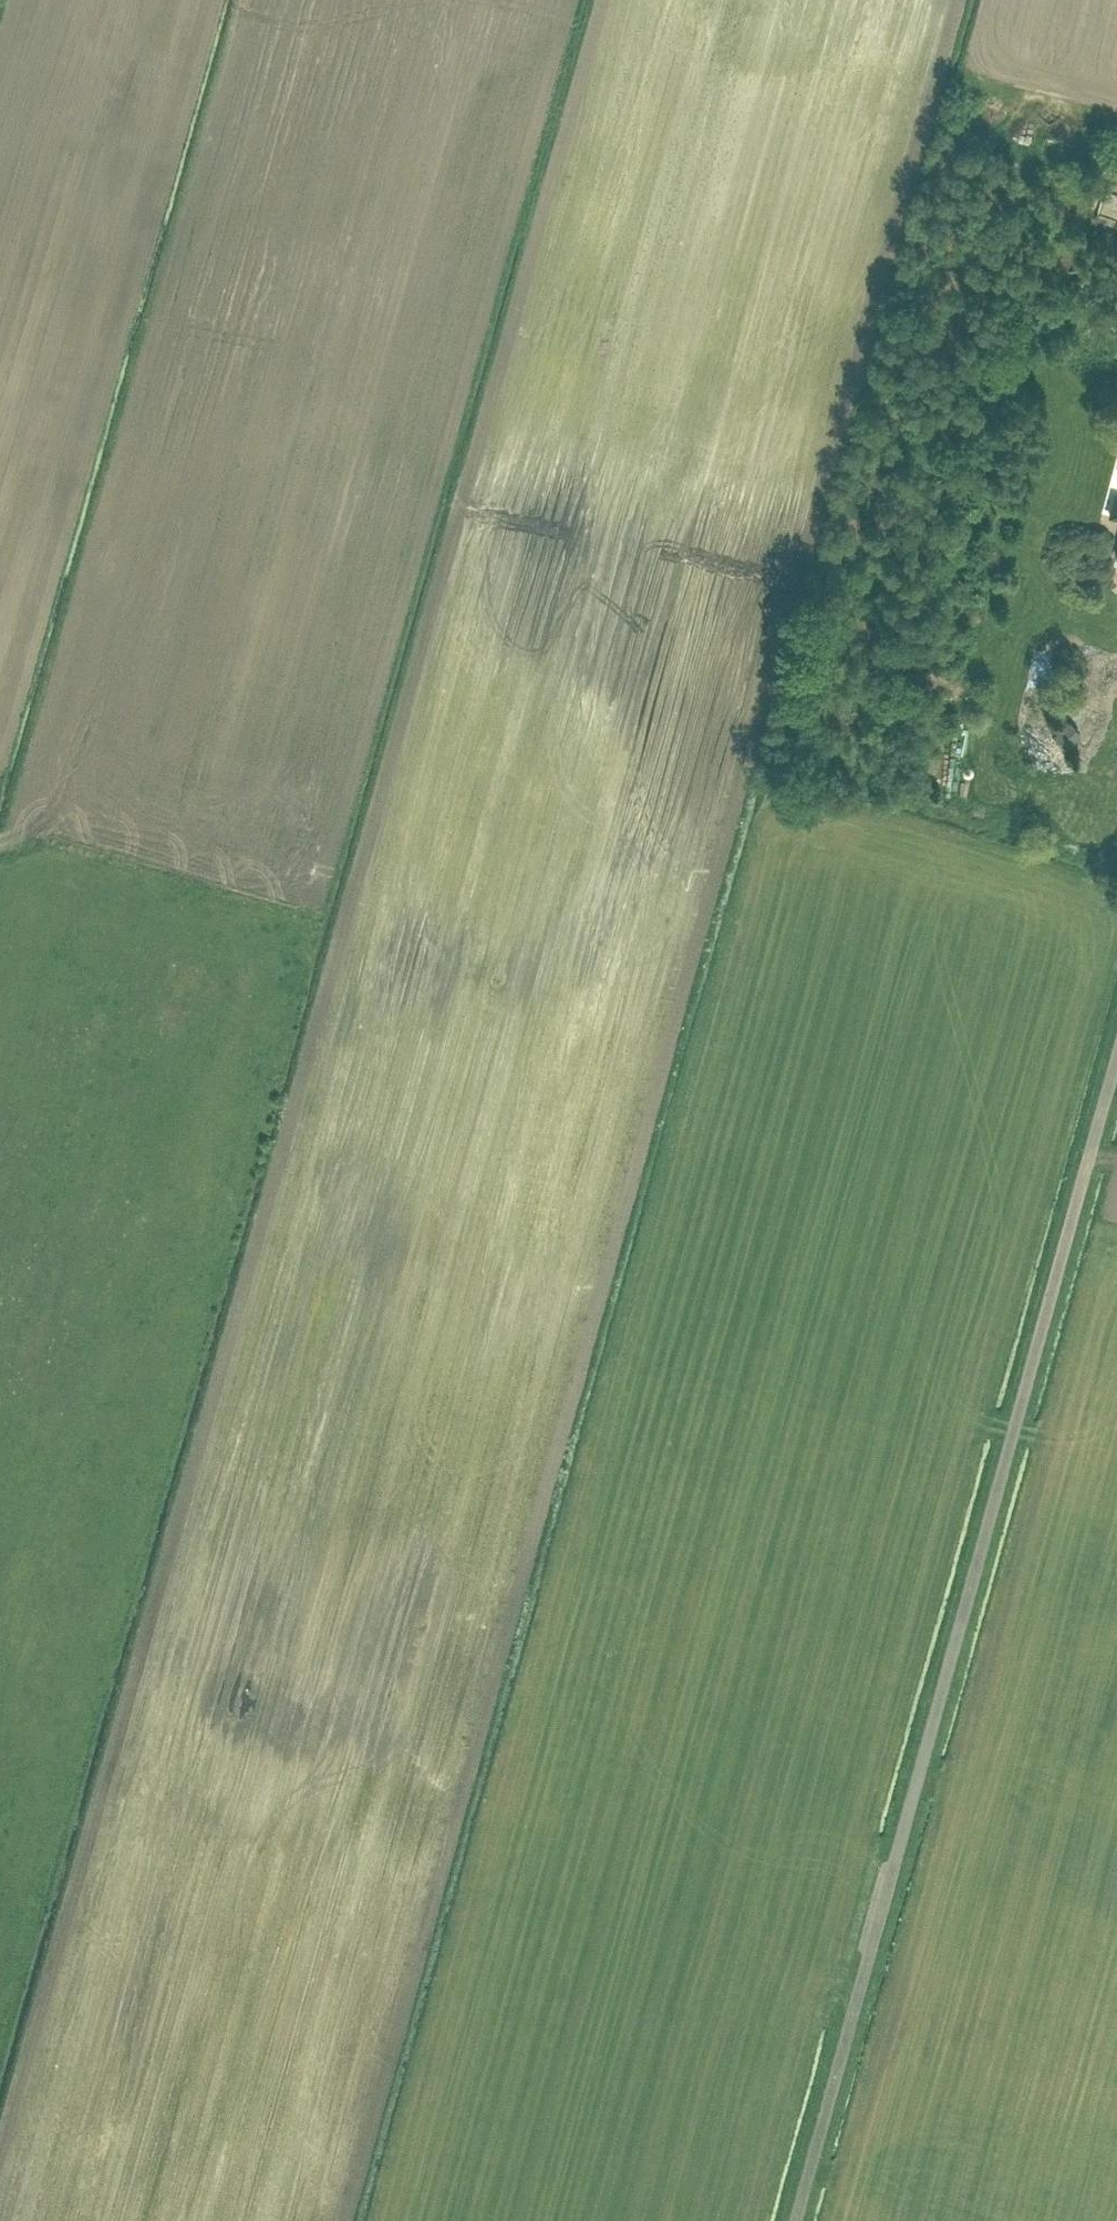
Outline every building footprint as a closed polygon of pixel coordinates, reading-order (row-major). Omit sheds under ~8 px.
[(1116,226),(1116,195),(1104,190),(1094,218),(1116,226)] [(1114,496),(1109,515),(1116,517),(1116,497),(1114,496)] [(1066,724),(1051,735),(1062,750),(1077,738),(1066,724)]
